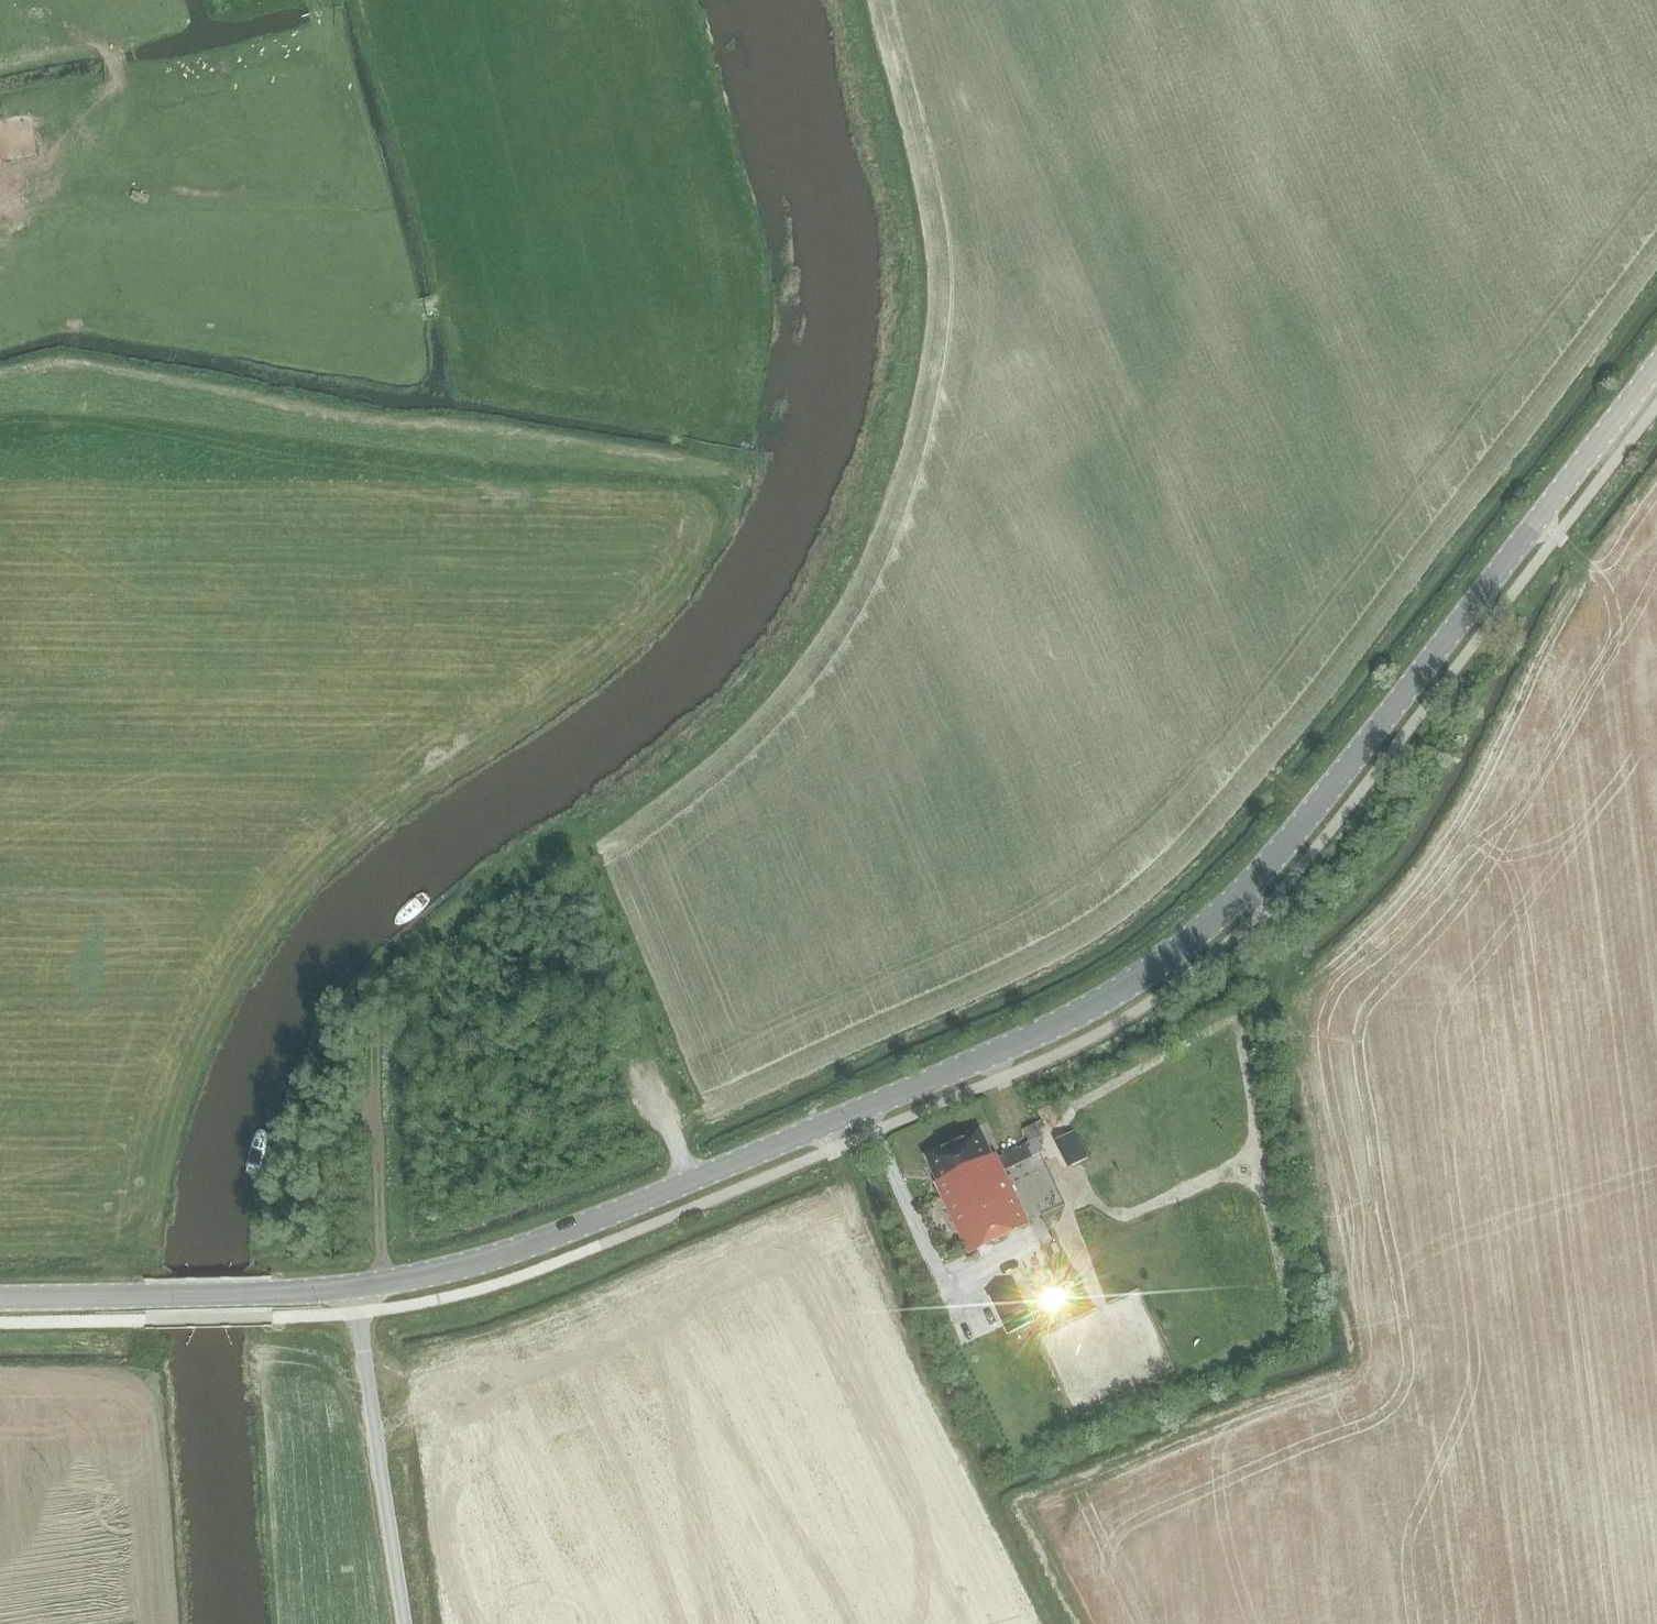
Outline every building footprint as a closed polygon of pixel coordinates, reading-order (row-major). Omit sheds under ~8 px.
[(353,1039),(352,1026),(340,1026),(341,1040),(353,1039)] [(1023,1129),(1029,1142),(1034,1139),(1042,1135),(1036,1123),(1023,1129)] [(996,1153),(992,1155),(980,1130),(928,1155),(940,1180),(935,1182),(970,1253),(1030,1224),(996,1153)] [(1088,1157),(1081,1143),(1061,1154),(1068,1167),(1088,1157)] [(1034,1321),(1016,1284),(990,1296),(1008,1334),(1034,1321)]
